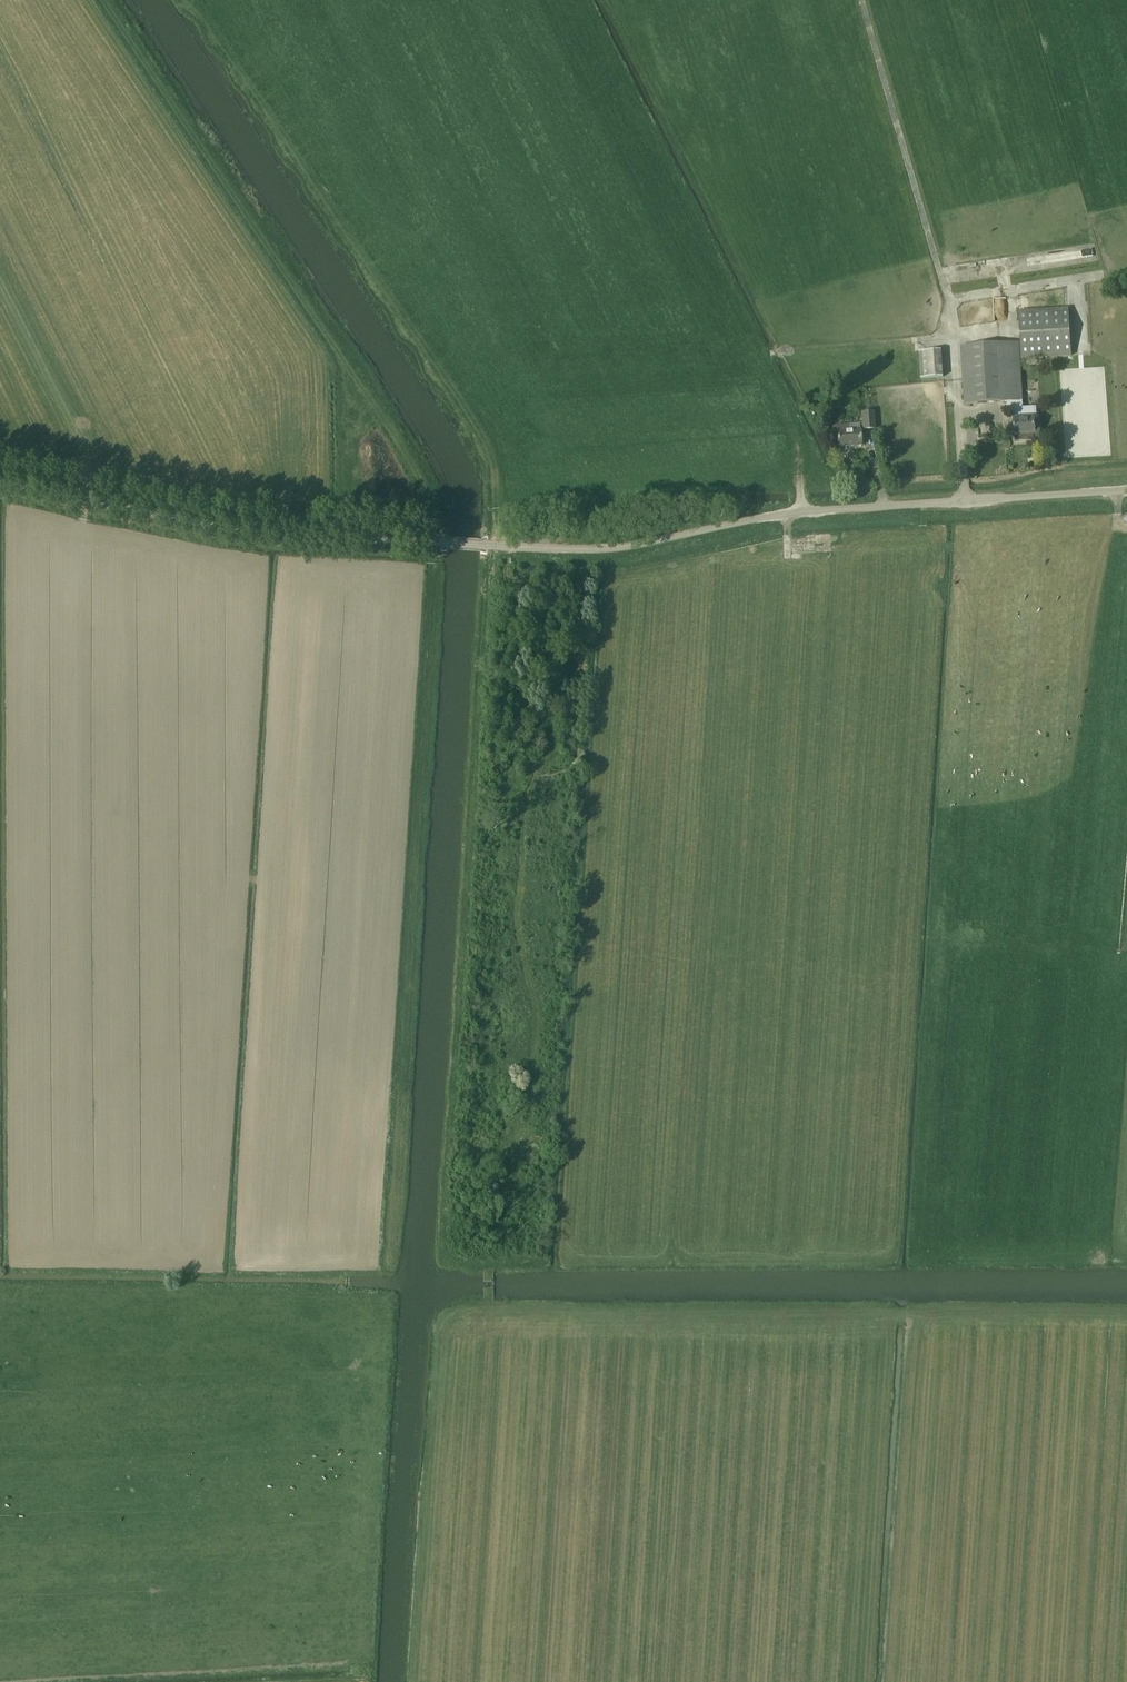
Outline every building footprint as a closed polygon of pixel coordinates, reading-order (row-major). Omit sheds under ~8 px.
[(1069,308),(1019,311),(1022,359),(1072,356),(1069,308)] [(1014,402),(1015,419),(1014,419),(1015,436),(1016,442),(1037,441),(1037,434),(1036,434),(1035,418),(1023,419),(1022,402),(1023,402),(1019,342),(960,346),(964,405),(1014,402)] [(861,413),(862,430),(876,429),(874,412),(861,413)] [(838,447),(862,446),(860,430),(860,424),(837,426),(838,447)]
